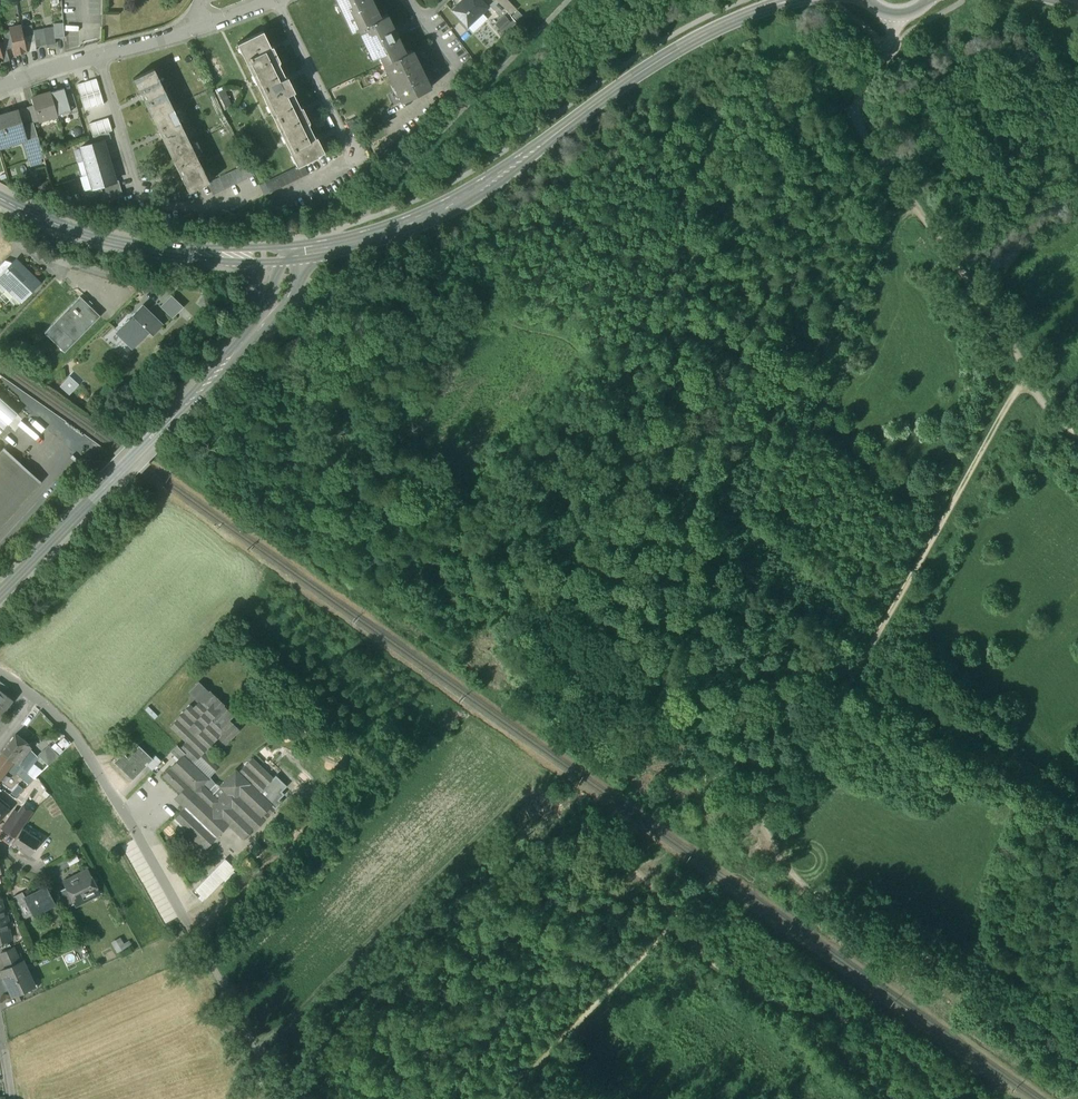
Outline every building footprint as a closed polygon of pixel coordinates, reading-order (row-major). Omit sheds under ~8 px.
[(370,0),(336,0),(352,32),(359,29),(379,19),(370,0)] [(480,0),(464,0),(452,11),(467,27),(487,8),(480,0)] [(496,0),(495,0),(489,6),(499,16),(505,10),(496,0)] [(505,10),(510,15),(517,9),(508,0),(496,0),(505,10)] [(517,20),(523,15),(518,9),(512,14),(517,20)] [(379,19),(359,29),(372,58),(379,55),(383,64),(405,53),(387,15),(379,19)] [(505,15),(495,24),(501,30),(511,22),(505,15)] [(63,23),(53,24),(54,27),(55,38),(64,38),(63,23)] [(21,26),(9,29),(10,31),(13,48),(14,54),(26,52),(21,26)] [(54,27),(44,29),(46,45),(55,44),(55,38),(54,27)] [(44,29),(33,30),(34,35),(36,47),(46,45),(44,29)] [(10,31),(1,33),(4,42),(6,49),(13,48),(10,31)] [(302,107),(300,108),(292,92),(294,91),(287,76),(285,77),(277,62),(279,61),(272,46),(270,47),(263,32),(238,44),(297,166),(322,154),(321,152),(323,151),(316,137),(314,138),(307,123),(309,122),(302,107)] [(34,35),(24,37),(27,52),(36,50),(36,47),(34,35)] [(0,43),(0,51),(3,59),(2,59),(3,63),(9,61),(6,49),(4,42),(0,43)] [(405,53),(383,64),(401,102),(430,88),(421,68),(412,50),(405,53)] [(153,69),(133,79),(151,116),(172,106),(153,69)] [(93,94),(100,92),(96,79),(90,81),(93,94)] [(87,96),(93,94),(90,81),(83,83),(87,96)] [(81,97),(87,96),(83,83),(77,85),(81,97)] [(50,92),(57,116),(71,112),(66,96),(64,88),(50,92)] [(225,90),(218,93),(225,109),(232,106),(225,90)] [(50,92),(33,97),(35,105),(40,121),(57,116),(50,92)] [(97,107),(104,105),(100,92),(93,94),(97,107)] [(72,94),(66,96),(72,113),(78,111),(72,94)] [(91,108),(97,107),(93,94),(87,96),(91,108)] [(84,110),(91,108),(87,96),(81,97),(84,110)] [(40,121),(35,105),(29,107),(34,123),(40,121)] [(172,106),(151,116),(169,154),(190,144),(172,106)] [(29,107),(17,111),(22,127),(34,123),(29,107)] [(0,116),(0,148),(25,141),(26,140),(22,127),(17,111),(0,116)] [(106,133),(112,131),(108,118),(102,120),(106,133)] [(352,118),(342,122),(348,135),(357,129),(352,118)] [(99,135),(106,133),(102,120),(95,122),(99,135)] [(93,137),(99,135),(95,122),(89,124),(93,137)] [(34,123),(22,127),(26,140),(25,141),(24,143),(29,160),(41,157),(37,141),(39,141),(34,123)] [(109,132),(94,137),(96,143),(103,141),(111,139),(109,132)] [(96,143),(80,147),(84,161),(107,154),(103,141),(96,143)] [(190,144),(169,154),(189,193),(207,184),(209,183),(190,144)] [(107,154),(84,161),(88,175),(111,168),(107,154)] [(249,163),(237,169),(242,181),(254,175),(249,163)] [(303,164),(259,185),(264,196),(308,174),(303,164)] [(111,168),(88,175),(92,189),(104,185),(115,182),(115,181),(111,168)] [(237,169),(225,175),(231,187),(242,181),(237,169)] [(209,183),(207,184),(213,195),(231,187),(225,175),(209,183)] [(115,182),(104,185),(108,201),(123,197),(118,180),(115,181),(115,182)] [(17,261),(9,270),(0,279),(0,285),(6,290),(10,286),(17,292),(15,294),(22,301),(39,283),(17,261)] [(0,266),(0,279),(9,270),(2,264),(0,266)] [(184,307),(172,296),(161,307),(173,318),(184,307)] [(80,298),(45,333),(65,353),(100,317),(80,298)] [(143,307),(118,332),(124,338),(128,334),(138,344),(150,332),(153,335),(162,325),(143,307)] [(138,344),(128,334),(124,338),(118,332),(116,334),(132,350),(138,344)] [(18,412),(0,396),(0,432),(18,412)] [(0,453),(0,527),(32,492),(12,474),(21,464),(4,449),(0,453)] [(0,692),(0,708),(3,710),(11,700),(4,694),(0,692)] [(179,760),(162,777),(193,806),(188,811),(185,808),(175,818),(186,829),(182,833),(193,843),(194,841),(205,850),(216,838),(215,837),(221,831),(219,829),(227,821),(232,826),(230,827),(243,839),(252,829),(254,831),(275,809),(259,793),(273,779),(251,759),(238,773),(235,770),(220,786),(225,792),(217,801),(202,786),(207,780),(190,763),(195,758),(199,757),(208,748),(207,747),(218,736),(226,744),(237,732),(227,722),(233,716),(209,693),(193,709),(189,706),(175,720),(176,721),(170,728),(186,743),(174,755),(179,760)] [(26,743),(15,735),(1,754),(12,762),(18,765),(31,748),(26,743)] [(52,746),(60,754),(71,743),(63,735),(52,746)] [(48,746),(38,756),(43,761),(48,767),(58,757),(48,746)] [(138,747),(127,758),(125,757),(116,766),(132,781),(146,767),(153,760),(152,760),(138,747)] [(1,754),(0,755),(0,778),(12,762),(1,754)] [(153,760),(146,767),(151,772),(161,762),(155,757),(152,760),(153,760)] [(43,761),(28,774),(35,779),(37,777),(48,767),(43,761)] [(28,774),(11,796),(16,800),(35,779),(28,774)] [(18,815),(14,812),(2,830),(15,839),(21,830),(32,815),(33,814),(23,807),(18,815)] [(29,835),(21,830),(15,839),(11,845),(30,857),(39,842),(29,835)] [(41,840),(30,832),(29,835),(39,842),(41,840)] [(264,852),(255,844),(249,851),(257,859),(264,852)] [(79,882),(73,885),(72,883),(66,886),(67,889),(75,905),(76,906),(88,900),(85,895),(96,889),(87,872),(77,878),(79,882)] [(218,890),(213,886),(199,900),(204,905),(218,890)] [(47,887),(25,898),(34,915),(33,913),(47,906),(48,909),(49,908),(48,908),(55,905),(56,905),(47,887)] [(67,889),(57,894),(66,910),(75,905),(67,889)] [(25,919),(34,915),(25,898),(23,894),(14,898),(25,919)] [(0,899),(0,942),(10,940),(7,927),(9,927),(7,916),(4,917),(0,899)] [(0,955),(0,956),(6,969),(20,963),(13,949),(0,955)] [(6,969),(1,972),(1,973),(3,972),(6,977),(4,978),(3,981),(5,983),(6,984),(12,996),(21,992),(22,996),(38,988),(31,972),(28,974),(22,962),(20,963),(6,969)]
